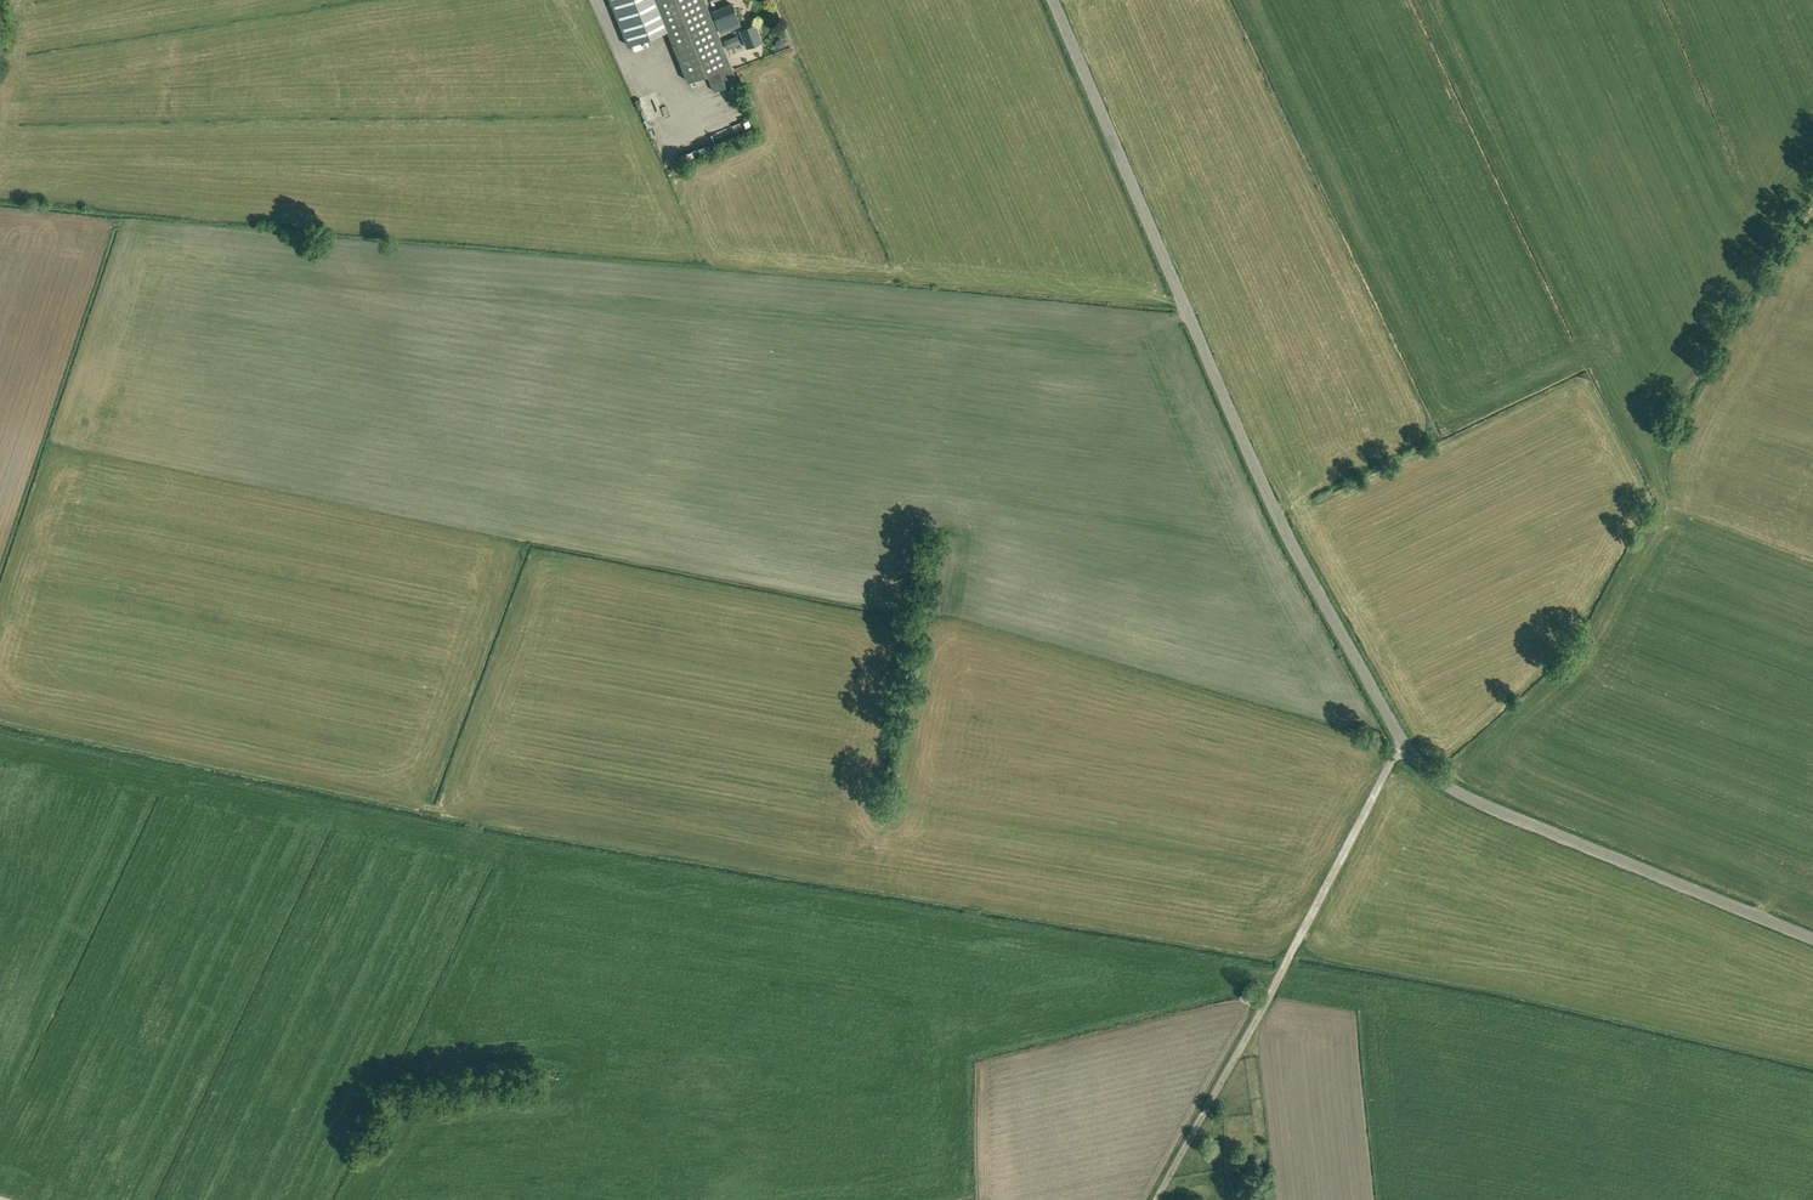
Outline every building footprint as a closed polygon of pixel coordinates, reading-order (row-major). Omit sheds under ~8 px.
[(688,81),(707,74),(714,92),(738,82),(730,64),(731,64),(710,12),(705,0),(610,0),(615,12),(628,45),(667,30),(688,81)] [(733,4),(712,12),(720,32),(741,24),(733,4)] [(755,23),(739,30),(747,48),(763,42),(755,23)] [(733,46),(729,37),(723,40),(727,49),(733,46)]
